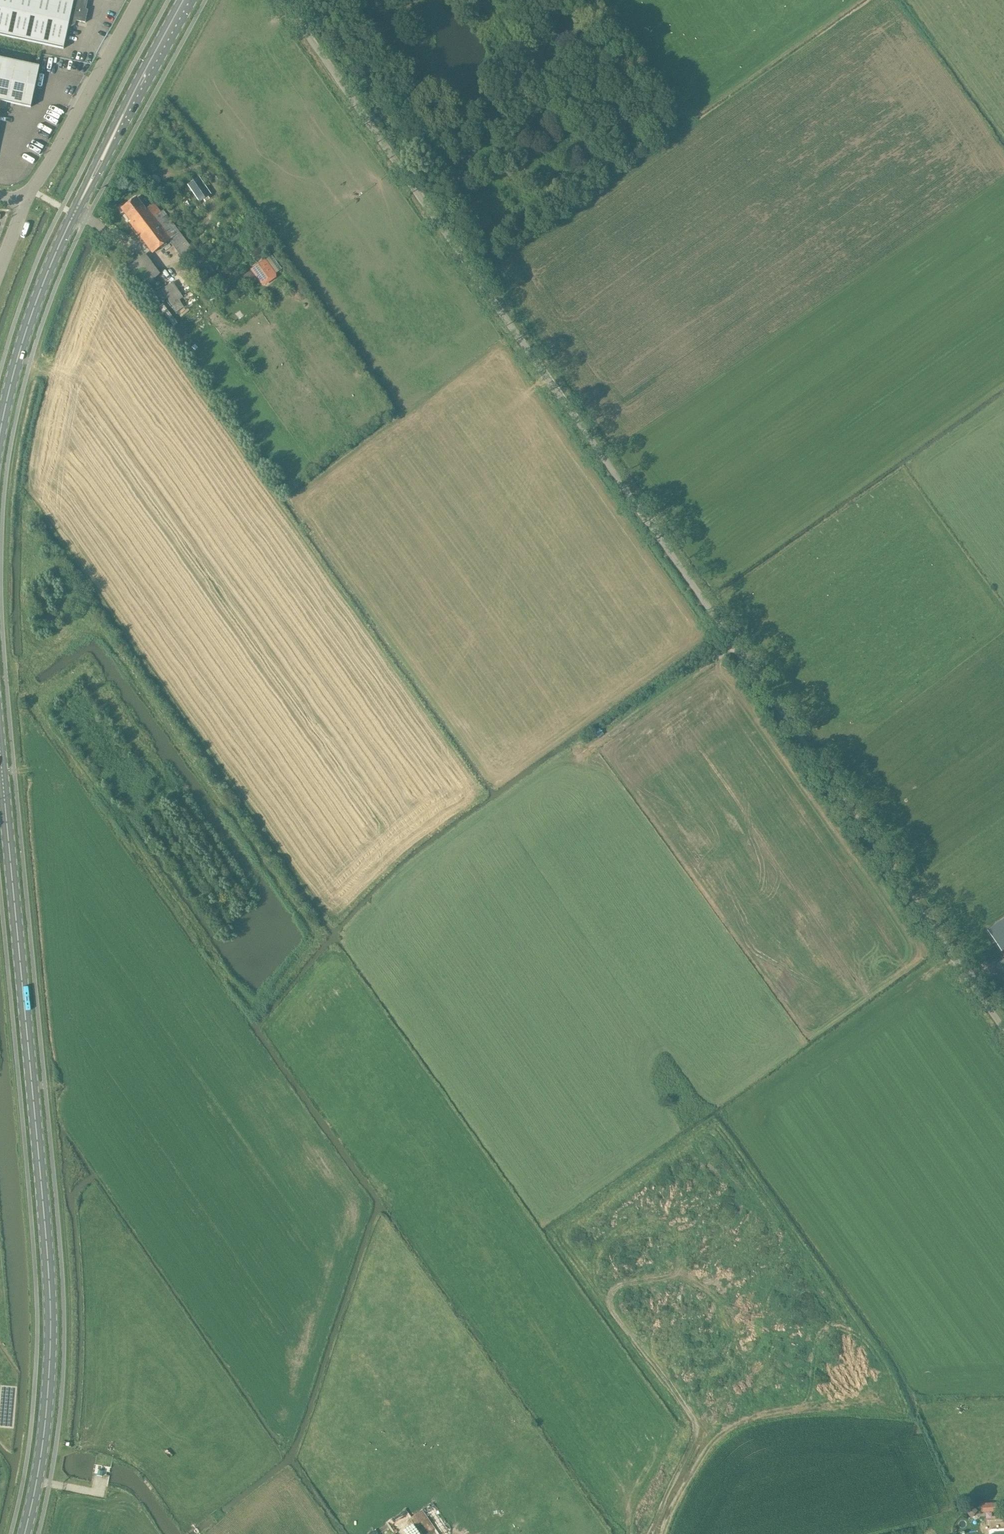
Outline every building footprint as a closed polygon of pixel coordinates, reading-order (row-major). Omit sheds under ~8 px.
[(64,49),(68,26),(71,26),(72,26),(73,25),(74,25),(75,24),(76,23),(76,21),(85,23),(88,9),(86,9),(88,0),(0,0),(0,35),(64,49)] [(0,57),(0,108),(2,108),(4,107),(5,106),(7,105),(7,102),(31,107),(40,66),(0,57)] [(146,209),(137,197),(122,209),(131,221),(129,222),(153,253),(169,241),(184,260),(195,252),(163,211),(161,212),(154,203),(146,209)] [(144,255),(126,269),(140,288),(158,274),(144,255)] [(265,259),(253,269),(259,278),(263,283),(275,273),(282,269),(278,264),(271,255),(265,259)] [(168,285),(156,293),(162,302),(167,298),(177,312),(184,307),(179,300),(182,297),(177,289),(172,282),(168,285)] [(213,294),(208,297),(214,305),(218,302),(213,294)] [(178,324),(163,304),(158,307),(173,327),(178,324)] [(599,728),(594,731),(598,737),(603,733),(599,728)] [(992,936),(1002,950),(1003,949),(1003,928),(992,936)] [(997,1501),(982,1501),(982,1510),(997,1510),(997,1501)] [(971,1503),(965,1510),(972,1516),(978,1509),(971,1503)] [(416,1529),(404,1509),(386,1521),(391,1528),(381,1533),(409,1533),(416,1529)]
